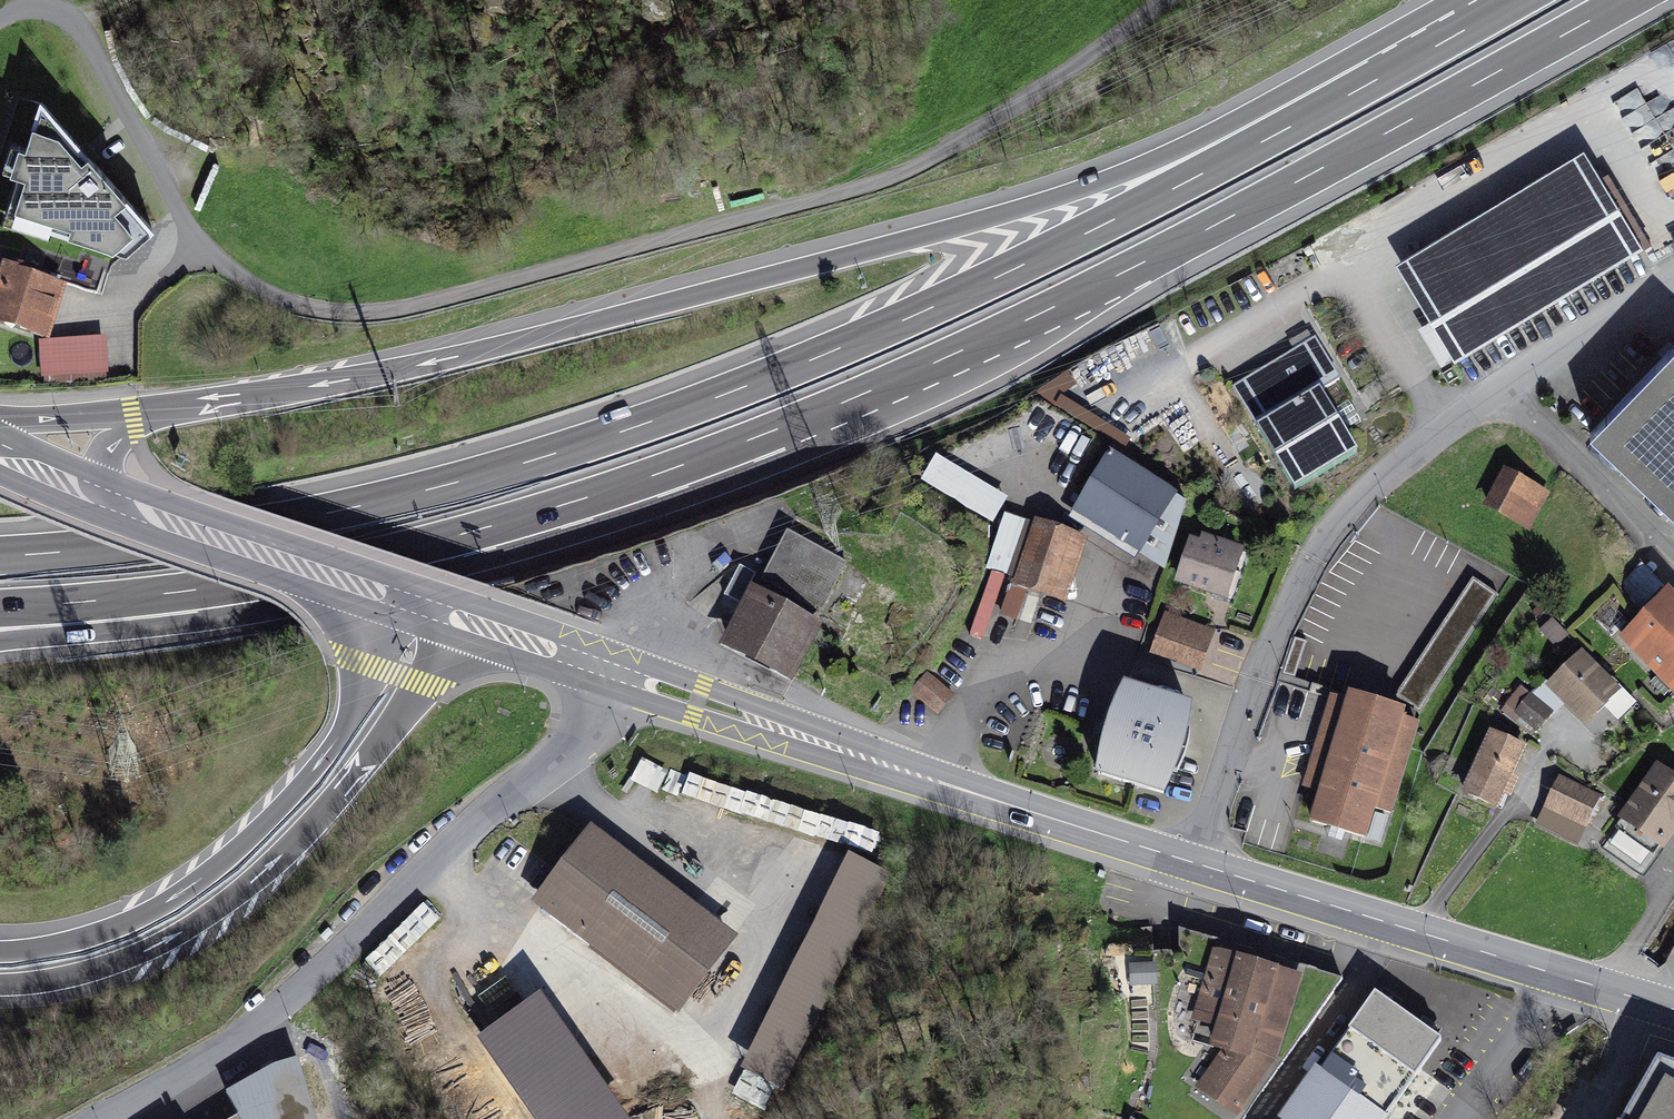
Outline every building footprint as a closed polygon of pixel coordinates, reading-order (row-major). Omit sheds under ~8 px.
[(22,218),(111,248),(144,219),(41,103),(16,182),(31,187),(22,218)] [(1594,169),(1406,282),(1454,361),(1642,247),(1594,169)] [(6,266),(0,284),(0,321),(45,336),(59,292),(35,284),(38,276),(6,266)] [(42,343),(44,376),(105,373),(104,340),(42,343)] [(1357,454),(1320,392),(1339,381),(1315,341),(1235,388),(1295,491),(1357,454)] [(1590,434),(1673,515),(1673,347),(1590,434)] [(1141,553),(1176,497),(1110,456),(1075,512),(1141,553)] [(924,485),(995,527),(1009,502),(938,460),(924,485)] [(1490,507),(1528,527),(1545,496),(1507,476),(1490,507)] [(1006,513),(987,569),(1008,576),(1028,520),(1006,513)] [(1064,572),(1075,541),(1038,528),(1019,581),(1014,580),(1002,614),(1017,619),(1028,587),(1070,602),(1079,577),(1064,572)] [(848,562),(787,532),(756,595),(750,592),(726,640),(798,675),(823,625),(818,622),(848,562)] [(1193,545),(1181,581),(1224,597),(1239,553),(1206,541),(1203,548),(1193,545)] [(1420,716),(1498,596),(1472,579),(1394,699),(1420,716)] [(1614,640),(1673,699),(1673,697),(1673,606),(1661,593),(1614,640)] [(1158,650),(1196,664),(1207,636),(1169,622),(1158,650)] [(862,647),(868,635),(851,627),(845,639),(862,647)] [(1604,672),(1588,656),(1555,688),(1586,719),(1613,692),(1599,678),(1604,672)] [(928,674),(912,692),(932,710),(949,692),(928,674)] [(1189,710),(1124,690),(1099,774),(1163,794),(1189,710)] [(1521,690),(1505,710),(1514,717),(1517,713),(1538,730),(1551,714),(1521,690)] [(1349,704),(1335,698),(1307,788),(1322,792),(1313,822),(1364,838),(1374,808),(1390,813),(1416,725),(1400,720),(1402,712),(1352,697),(1349,704)] [(1522,750),(1488,735),(1463,793),(1496,807),(1505,787),(1512,790),(1517,780),(1510,777),(1522,750)] [(632,780),(659,794),(670,774),(643,760),(632,780)] [(1658,771),(1603,849),(1639,875),(1673,825),(1673,782),(1658,771)] [(1596,799),(1561,782),(1541,824),(1576,840),(1596,799)] [(691,912),(593,837),(543,902),(641,977),(691,912)] [(890,876),(848,855),(741,1070),(784,1091),(890,876)] [(367,959),(381,975),(443,915),(429,900),(367,959)] [(729,940),(691,912),(641,977),(679,1006),(729,940)] [(1179,930),(1179,952),(1152,952),(1158,1052),(1140,1118),(1243,1118),(1341,981),(1179,930)] [(540,992),(481,1036),(539,1118),(623,1118),(627,1117),(540,992)] [(1373,996),(1318,1073),(1384,1118),(1385,1118),(1439,1042),(1373,996)] [(1658,1062),(1625,1118),(1673,1118),(1673,1067),(1658,1062)]
